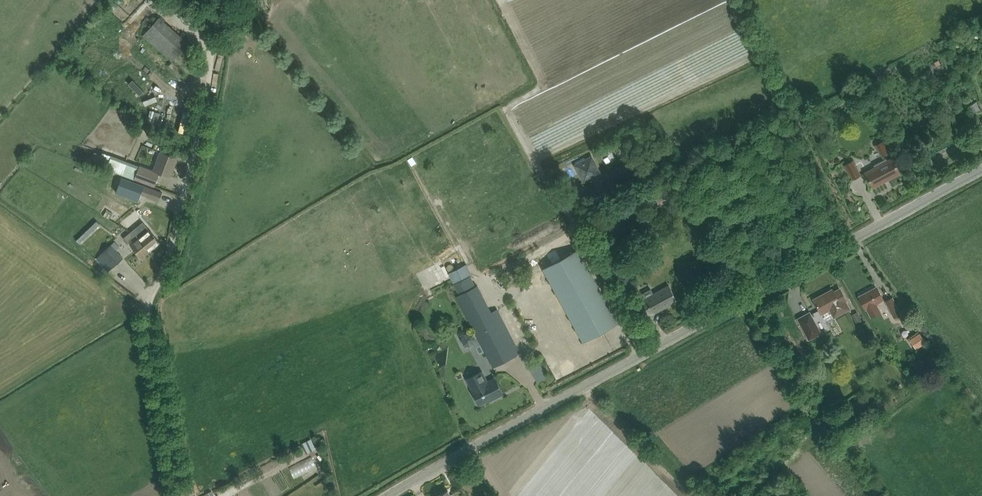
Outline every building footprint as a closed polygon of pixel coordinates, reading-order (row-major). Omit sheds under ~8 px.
[(159,17),(152,24),(143,34),(187,73),(194,79),(200,72),(179,53),(188,43),(159,17)] [(100,50),(90,57),(93,63),(104,55),(100,50)] [(940,63),(945,61),(942,53),(937,55),(940,63)] [(108,75),(117,69),(112,61),(103,67),(108,75)] [(930,69),(924,71),(927,77),(933,74),(930,69)] [(190,83),(191,78),(173,74),(172,80),(190,83)] [(143,88),(148,84),(142,75),(137,78),(143,88)] [(976,101),(968,105),(972,113),(980,109),(976,101)] [(191,128),(194,115),(190,114),(186,127),(191,128)] [(884,139),(875,144),(881,156),(890,151),(884,139)] [(140,166),(135,179),(145,182),(154,186),(159,172),(170,176),(177,157),(167,154),(161,151),(154,170),(140,165),(140,166)] [(95,152),(91,162),(98,165),(107,168),(116,172),(122,174),(127,161),(102,152),(101,154),(95,152)] [(583,182),(601,173),(592,155),(574,164),(583,182)] [(900,173),(895,164),(892,158),(887,160),(886,158),(874,165),(875,167),(865,172),(873,187),(900,173)] [(852,160),(844,164),(853,179),(860,174),(852,160)] [(141,193),(141,194),(159,200),(162,192),(129,181),(126,188),(141,193)] [(699,181),(696,187),(702,190),(705,184),(699,181)] [(661,193),(654,196),(658,205),(665,202),(661,193)] [(685,196),(677,200),(683,213),(691,210),(685,196)] [(121,220),(138,205),(139,205),(135,200),(117,215),(121,220)] [(96,220),(76,240),(80,243),(100,224),(96,220)] [(140,237),(139,238),(144,245),(146,244),(149,248),(147,249),(149,251),(160,242),(143,221),(130,232),(135,237),(138,234),(140,237)] [(146,244),(144,245),(139,238),(140,237),(138,234),(135,237),(130,232),(124,237),(141,258),(149,251),(147,249),(149,248),(146,244)] [(111,244),(97,259),(108,271),(123,258),(111,244)] [(618,322),(577,249),(543,268),(583,342),(618,322)] [(523,264),(531,259),(529,254),(520,260),(523,264)] [(637,290),(627,271),(617,276),(627,295),(637,290)] [(523,272),(520,283),(531,286),(534,275),(523,272)] [(516,355),(498,319),(496,320),(478,284),(475,286),(470,275),(453,283),(459,294),(457,296),(493,367),(516,355)] [(645,298),(638,302),(646,317),(677,300),(672,292),(669,285),(662,289),(654,293),(651,288),(642,293),(645,298)] [(858,296),(863,305),(866,309),(871,317),(880,311),(876,303),(883,300),(876,286),(858,296)] [(832,289),(813,299),(821,314),(829,309),(834,317),(850,308),(845,300),(846,300),(839,288),(833,291),(832,289)] [(894,317),(901,314),(892,297),(885,301),(894,317)] [(450,303),(452,310),(460,308),(457,301),(450,303)] [(857,311),(851,314),(856,324),(862,320),(857,311)] [(810,312),(797,318),(808,340),(821,333),(810,312)] [(476,339),(476,337),(475,335),(474,334),(472,333),(471,332),(470,332),(469,331),(468,332),(466,332),(465,332),(463,334),(462,335),(461,337),(461,340),(461,341),(462,342),(463,343),(463,344),(464,345),(467,346),(469,346),(471,346),(473,345),(474,344),(475,343),(475,342),(476,340),(476,339)] [(919,333),(909,339),(914,346),(924,340),(919,333)] [(582,367),(598,360),(596,355),(580,361),(582,367)] [(922,364),(915,369),(919,376),(922,380),(929,375),(927,371),(922,364)] [(471,389),(474,395),(479,404),(493,396),(494,398),(503,394),(495,378),(488,381),(483,369),(466,378),(472,389),(471,389)] [(859,399),(853,404),(860,413),(869,406),(863,399),(861,401),(859,399)] [(843,413),(834,419),(840,428),(849,422),(843,413)] [(311,438),(302,442),(307,452),(315,448),(312,441),(311,438)]
